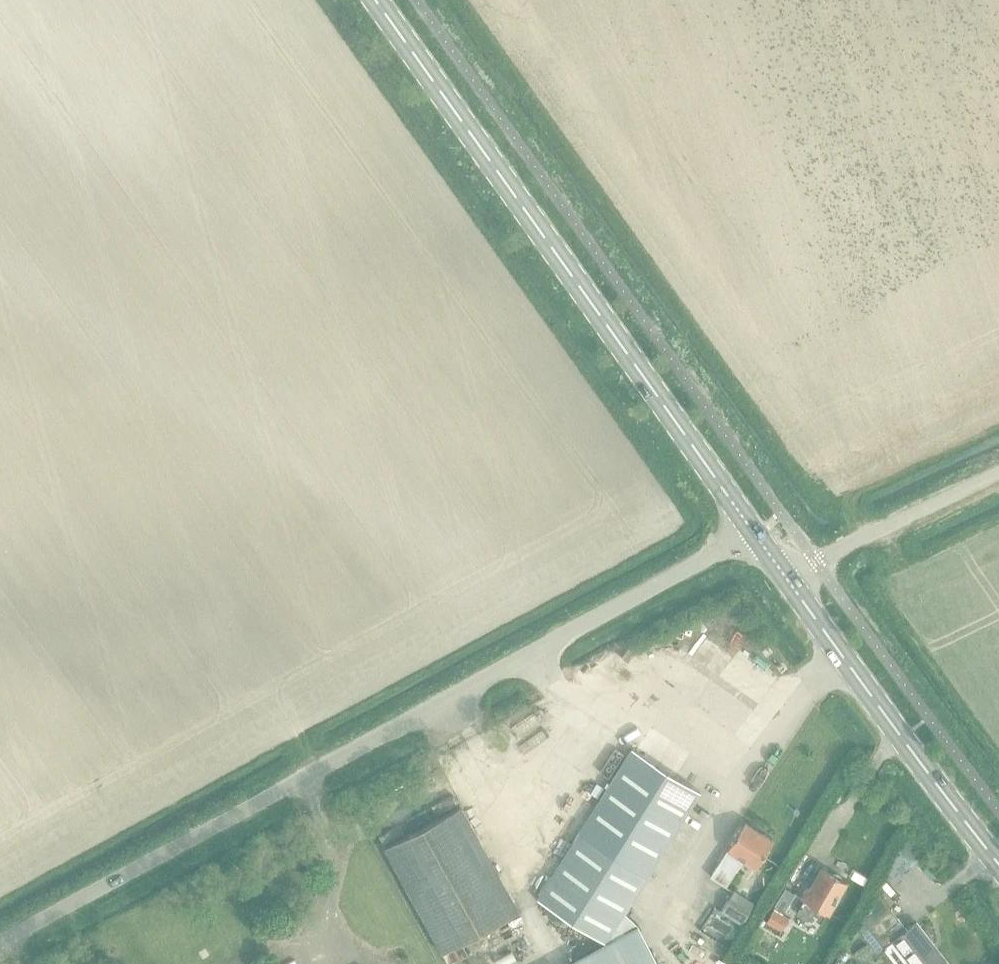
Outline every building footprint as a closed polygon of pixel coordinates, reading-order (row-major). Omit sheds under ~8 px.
[(557,743),(579,735),(570,712),(548,720),(557,743)] [(709,766),(713,749),(702,747),(698,763),(709,766)] [(632,749),(537,900),(607,942),(700,791),(632,749)] [(556,803),(569,785),(561,779),(548,797),(556,803)] [(447,963),(451,963),(467,955),(461,943),(517,913),(460,807),(385,848),(447,963)] [(744,821),(709,876),(729,889),(747,862),(755,867),(772,839),(744,821)] [(817,906),(828,913),(847,882),(821,867),(809,887),(806,885),(799,896),(804,899),(796,913),(808,920),(817,906)] [(767,922),(782,931),(789,918),(785,915),(797,894),(787,888),(767,922)] [(729,917),(739,923),(752,903),(732,890),(719,911),(722,912),(718,918),(725,922),(729,917)] [(869,928),(885,948),(892,943),(902,955),(897,959),(901,963),(904,963),(907,961),(910,963),(950,963),(917,923),(906,932),(890,912),(869,928)] [(638,924),(609,940),(607,943),(606,941),(565,963),(660,963),(638,924)]
